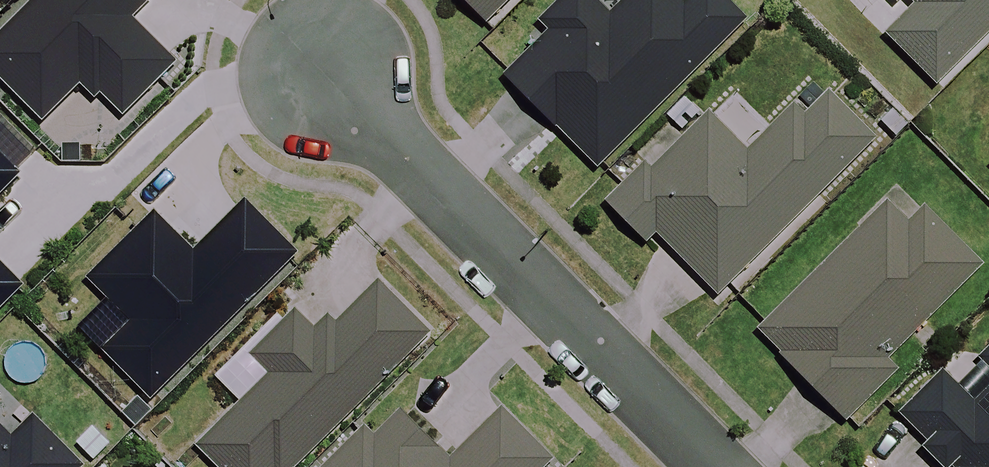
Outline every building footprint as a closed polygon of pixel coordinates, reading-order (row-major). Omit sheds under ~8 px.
[(0,30),(0,72),(45,117),(83,79),(97,93),(103,87),(126,110),(178,59),(133,15),(148,0),(30,0),(0,30)] [(627,0),(569,0),(551,18),(559,25),(504,79),(606,180),(632,154),(619,141),(737,24),(713,0),(628,0),(627,0)] [(902,18),(884,38),(937,88),(988,33),(988,0),(883,0),(902,18)] [(834,92),(821,104),(807,90),(746,152),(709,116),(652,173),(647,167),(609,205),(656,251),(662,245),(715,298),(877,136),(834,92)] [(0,152),(0,191),(20,172),(0,152)] [(195,250),(157,211),(93,274),(113,294),(83,324),(156,397),(302,253),(247,198),(195,250)] [(907,225),(883,203),(756,337),(803,381),(779,406),(816,441),(839,416),(852,429),(902,376),(886,361),(978,264),(921,211),(907,225)] [(25,285),(0,260),(0,309),(25,285)] [(434,330),(377,271),(196,447),(216,466),(293,466),(434,330)] [(956,386),(940,371),(883,431),(921,466),(988,466),(988,350),(956,386)] [(506,408),(453,460),(404,410),(375,440),(365,430),(327,466),(549,466),(556,459),(506,408)] [(86,464),(36,414),(14,436),(0,422),(0,466),(82,466),(86,464)]
